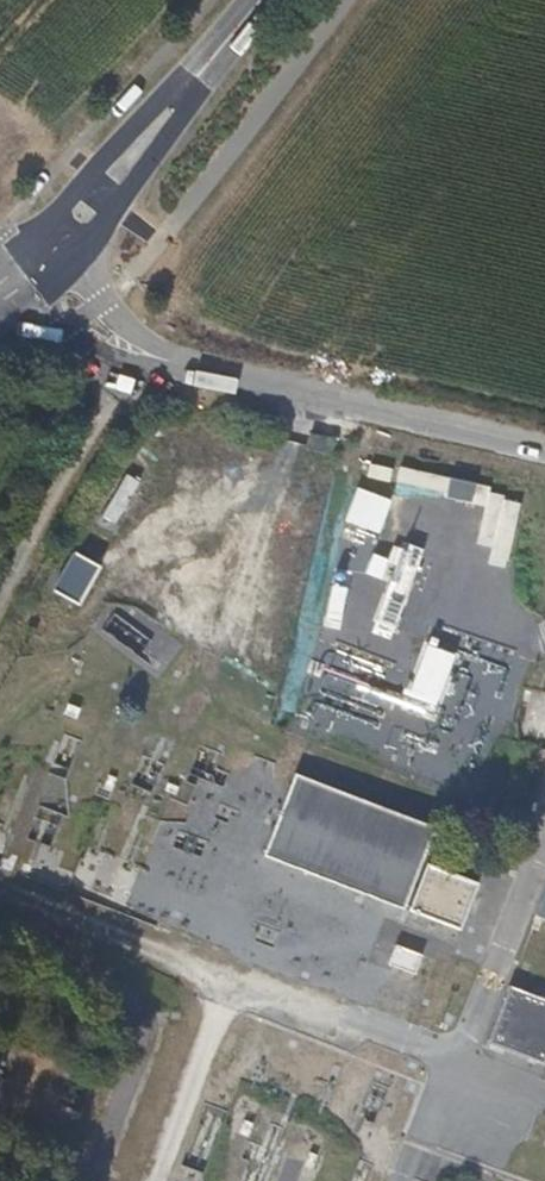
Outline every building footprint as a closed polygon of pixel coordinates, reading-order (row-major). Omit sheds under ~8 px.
[(335,437),(312,433),(310,447),(332,451),(335,437)] [(128,477),(105,515),(117,522),(140,484),(128,477)] [(77,554),(54,591),(77,605),(99,567),(77,554)] [(532,709),(527,735),(544,739),(544,711),(532,709)] [(293,774),(262,855),(402,909),(433,829),(293,774)] [(476,881),(426,861),(408,909),(458,929),(476,881)] [(536,913),(544,917),(544,888),(536,913)] [(419,955),(394,944),(388,963),(412,973),(419,955)] [(518,988),(496,1046),(544,1065),(544,999),(518,988)]
